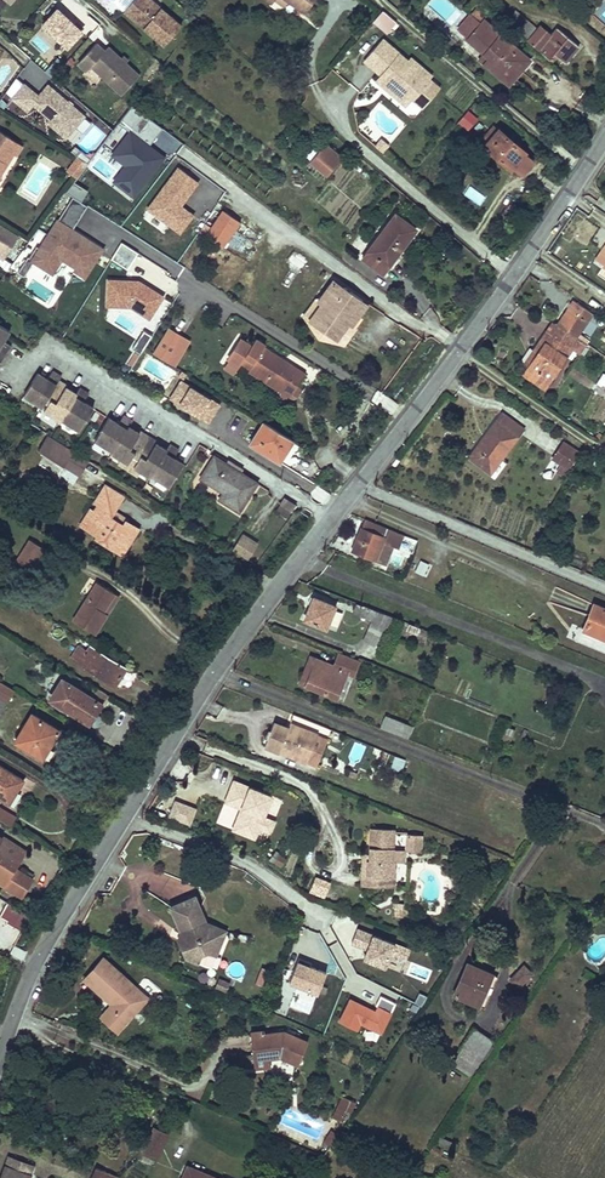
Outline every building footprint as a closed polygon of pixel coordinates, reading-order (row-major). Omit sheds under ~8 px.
[(122,10),(164,45),(183,23),(155,0),(131,0),(122,10)] [(303,12),(312,0),(285,0),(303,12)] [(480,1),(469,13),(482,23),(483,21),(492,11),(480,1)] [(382,10),(372,22),(386,34),(396,22),(382,10)] [(516,11),(506,23),(525,38),(529,42),(539,30),(516,11)] [(483,21),(482,23),(469,13),(464,18),(477,28),(469,38),(466,41),(483,54),(489,59),(484,65),(501,79),(506,73),(514,79),(525,66),(517,59),(519,56),(510,46),(508,46),(506,45),(508,42),(483,21)] [(456,28),(469,38),(477,28),(464,18),(456,28)] [(90,22),(87,25),(94,31),(97,28),(90,22)] [(87,25),(79,33),(86,39),(94,31),(87,25)] [(539,51),(552,35),(541,27),(539,30),(529,42),(539,51)] [(552,35),(539,51),(540,51),(550,59),(554,54),(564,62),(569,56),(571,57),(579,47),(557,28),(552,35)] [(101,33),(76,60),(86,70),(92,64),(122,94),(142,73),(101,33)] [(407,60),(382,38),(364,59),(381,74),(382,72),(391,80),(391,86),(410,101),(412,98),(418,92),(428,101),(439,88),(429,79),(432,76),(410,57),(407,60)] [(530,60),(508,42),(506,45),(508,46),(510,46),(519,56),(517,59),(525,66),(530,60)] [(483,54),(478,60),(484,65),(489,59),(483,54)] [(381,74),(376,80),(406,106),(410,101),(391,86),(391,80),(382,72),(381,74)] [(506,73),(501,79),(508,86),(514,79),(506,73)] [(24,80),(9,96),(28,111),(34,104),(49,118),(47,122),(66,138),(88,115),(48,80),(40,92),(24,80)] [(423,107),(428,101),(418,92),(412,98),(423,107)] [(414,116),(420,108),(411,100),(404,108),(414,116)] [(111,184),(134,200),(165,156),(150,145),(161,128),(132,108),(123,121),(130,126),(109,156),(123,166),(111,184)] [(466,131),(478,119),(468,109),(456,121),(466,131)] [(495,128),(482,143),(487,147),(485,148),(511,170),(513,168),(520,174),(523,171),(526,173),(534,164),(524,155),(526,153),(500,131),(499,133),(495,128)] [(9,138),(0,132),(0,174),(12,154),(13,153),(3,147),(9,138)] [(13,153),(12,154),(16,156),(22,145),(9,138),(3,147),(13,153)] [(382,139),(375,146),(382,152),(388,144),(382,139)] [(327,140),(321,147),(337,160),(342,154),(327,140)] [(310,160),(318,148),(311,143),(303,155),(310,160)] [(321,147),(312,157),(328,170),(337,160),(321,147)] [(75,156),(66,173),(77,179),(86,163),(75,156)] [(328,170),(312,157),(310,160),(325,173),(328,170)] [(81,201),(87,190),(72,181),(65,193),(81,201)] [(462,194),(482,205),(488,196),(467,185),(462,194)] [(63,265),(85,279),(104,249),(72,229),(87,206),(69,196),(20,274),(30,280),(24,290),(51,307),(62,291),(51,284),(63,265)] [(220,247),(239,221),(222,210),(210,226),(203,236),(220,247)] [(395,214),(367,252),(387,267),(415,229),(395,214)] [(197,232),(203,236),(210,226),(204,223),(197,232)] [(0,224),(0,254),(5,257),(18,236),(0,224)] [(256,261),(264,253),(251,241),(243,248),(256,261)] [(127,269),(138,252),(120,242),(110,259),(127,269)] [(387,267),(367,252),(362,259),(382,274),(387,267)] [(290,255),(286,265),(299,271),(304,261),(290,255)] [(192,272),(188,277),(214,294),(218,288),(215,286),(201,277),(192,272)] [(157,312),(158,284),(105,282),(104,310),(157,312)] [(324,302),(311,319),(345,342),(356,327),(352,324),(348,321),(362,300),(344,287),(343,288),(333,282),(320,299),(324,302)] [(318,297),(305,314),(311,319),(324,302),(320,299),(318,297)] [(362,300),(348,321),(352,324),(367,304),(362,300)] [(575,301),(560,324),(580,337),(595,315),(575,301)] [(311,319),(305,314),(319,334),(323,336),(345,342),(311,319)] [(547,334),(573,350),(579,340),(553,324),(547,334)] [(9,331),(0,325),(0,361),(1,362),(11,345),(3,340),(9,331)] [(151,355),(176,367),(190,339),(165,327),(151,355)] [(142,330),(133,350),(141,354),(151,335),(142,330)] [(547,390),(573,350),(547,334),(537,350),(541,353),(532,366),(526,376),(547,390)] [(242,339),(229,359),(238,365),(241,362),(251,368),(250,370),(289,396),(305,372),(297,366),(295,369),(284,362),(285,361),(264,348),(265,345),(256,339),(252,345),(242,339)] [(528,364),(532,366),(541,353),(537,350),(528,364)] [(238,365),(229,359),(224,367),(234,373),(238,365)] [(24,395),(42,406),(46,401),(48,402),(44,410),(60,420),(61,418),(79,429),(93,407),(83,401),(88,393),(80,387),(76,393),(66,386),(67,385),(59,380),(61,376),(52,371),(47,379),(37,372),(24,395)] [(186,384),(190,386),(193,381),(181,373),(169,397),(179,403),(184,395),(186,392),(182,389),(186,384)] [(186,384),(182,389),(186,392),(184,395),(202,406),(207,397),(190,386),(186,384)] [(524,429),(503,414),(471,458),(492,474),(524,429)] [(139,433),(129,426),(132,421),(123,415),(118,424),(109,418),(95,440),(113,451),(112,453),(128,463),(133,455),(135,457),(138,458),(134,466),(150,476),(151,474),(169,485),(183,463),(173,457),(178,449),(169,444),(166,449),(156,443),(157,441),(148,436),(140,431),(139,433)] [(263,420),(249,442),(261,449),(264,444),(282,455),(293,438),(263,420)] [(46,436),(36,452),(79,476),(88,460),(46,436)] [(580,452),(566,443),(555,460),(569,469),(580,452)] [(264,444),(261,449),(279,461),(282,455),(264,444)] [(211,454),(198,476),(221,490),(217,497),(236,509),(254,480),(211,454)] [(81,503),(71,517),(98,536),(97,538),(122,555),(138,530),(126,522),(123,526),(110,517),(124,497),(97,479),(85,496),(89,499),(85,505),(81,503)] [(273,510),(286,519),(296,506),(283,497),(273,510)] [(400,548),(405,536),(364,519),(351,552),(389,567),(396,547),(400,548)] [(561,523),(557,532),(563,534),(568,526),(561,523)] [(568,526),(563,534),(570,537),(574,528),(568,526)] [(241,532),(231,549),(248,559),(258,542),(241,532)] [(14,561),(21,565),(27,555),(36,560),(43,549),(28,539),(14,561)] [(27,555),(21,565),(30,571),(36,560),(27,555)] [(425,576),(430,564),(419,559),(414,571),(425,576)] [(105,613),(102,610),(113,592),(96,582),(71,620),(92,633),(105,613)] [(113,592),(102,610),(105,613),(117,595),(113,592)] [(328,628),(337,606),(315,596),(306,619),(328,628)] [(593,603),(582,628),(604,637),(604,608),(593,603)] [(368,610),(359,654),(378,658),(387,614),(368,610)] [(416,633),(419,625),(411,622),(408,630),(416,633)] [(90,645),(90,644),(85,652),(77,647),(70,658),(113,685),(119,675),(114,671),(119,663),(90,645)] [(354,674),(360,658),(340,651),(335,664),(318,658),(307,684),(337,697),(347,672),(354,674)] [(301,682),(307,684),(318,658),(312,655),(301,682)] [(119,663),(114,671),(119,675),(125,666),(119,663)] [(0,681),(0,698),(6,701),(13,689),(5,685),(0,681)] [(88,724),(101,704),(107,695),(99,690),(94,699),(71,685),(65,682),(56,685),(52,692),(54,703),(58,706),(88,724)] [(29,713),(13,740),(41,758),(59,730),(29,713)] [(382,727),(410,738),(414,727),(386,716),(382,727)] [(266,746),(319,765),(329,737),(292,724),(290,728),(274,723),(266,746)] [(504,727),(500,740),(510,743),(514,729),(504,727)] [(378,767),(402,771),(404,757),(381,753),(378,767)] [(2,801),(9,789),(15,792),(22,780),(0,766),(0,799),(2,801)] [(276,795),(238,780),(231,797),(247,803),(245,808),(249,810),(241,831),(259,838),(264,828),(268,816),(276,795)] [(9,789),(2,801),(8,804),(15,792),(9,789)] [(247,803),(231,797),(229,802),(245,808),(247,803)] [(190,806),(180,802),(174,816),(185,820),(190,806)] [(199,809),(190,806),(185,820),(194,824),(199,809)] [(10,826),(16,818),(0,808),(0,820),(10,826)] [(249,810),(245,808),(237,830),(241,831),(249,810)] [(279,821),(268,816),(264,828),(274,832),(279,821)] [(362,886),(386,887),(386,877),(395,877),(395,862),(392,862),(392,832),(392,830),(371,830),(370,856),(370,862),(368,862),(367,876),(363,876),(362,886)] [(405,832),(392,832),(392,862),(395,862),(405,863),(405,851),(405,835),(405,832)] [(420,835),(405,835),(405,851),(420,851),(420,835)] [(2,885),(18,859),(5,850),(10,842),(0,836),(0,883),(2,885)] [(62,851),(59,856),(66,861),(69,855),(62,851)] [(280,867),(284,860),(275,854),(270,861),(280,867)] [(309,892),(324,898),(331,882),(315,876),(309,892)] [(386,877),(386,887),(394,887),(395,877),(386,877)] [(212,939),(216,930),(207,926),(196,899),(172,909),(183,936),(180,942),(186,959),(198,964),(202,956),(207,954),(218,958),(225,943),(212,939)] [(21,908),(30,913),(31,913),(34,907),(36,905),(27,900),(21,908)] [(403,915),(403,904),(393,903),(393,915),(403,915)] [(29,916),(20,911),(12,923),(22,929),(24,925),(29,916)] [(384,970),(395,943),(356,928),(350,945),(365,951),(361,961),(384,970)] [(228,934),(216,930),(212,939),(225,943),(228,934)] [(390,958),(404,963),(409,948),(395,944),(390,958)] [(116,1009),(105,1021),(120,1034),(150,1000),(103,958),(87,976),(95,983),(92,987),(110,1004),(116,1009)] [(296,988),(293,995),(313,1003),(325,973),(294,961),(285,984),(296,988)] [(493,971),(468,961),(454,995),(479,1005),(493,971)] [(521,988),(531,972),(521,966),(511,981),(521,988)] [(95,983),(87,976),(83,980),(92,987),(95,983)] [(337,1023),(356,1032),(360,1025),(381,1034),(396,1003),(380,996),(374,1010),(348,998),(337,1023)] [(99,1016),(105,1021),(116,1009),(110,1004),(99,1016)] [(478,1065),(495,1040),(476,1027),(458,1052),(478,1065)] [(285,1031),(282,1031),(269,1033),(269,1031),(254,1033),(258,1070),(268,1070),(271,1063),(288,1060),(301,1066),(311,1043),(285,1031)] [(353,1102),(344,1098),(334,1120),(343,1124),(353,1102)] [(160,1156),(171,1135),(158,1128),(147,1149),(160,1156)] [(86,1146),(91,1136),(78,1130),(73,1140),(86,1146)] [(10,1160),(3,1177),(32,1177),(35,1170),(10,1160)] [(119,1176),(95,1166),(90,1177),(118,1177),(119,1176)] [(191,1166),(187,1177),(223,1177),(191,1166)]
